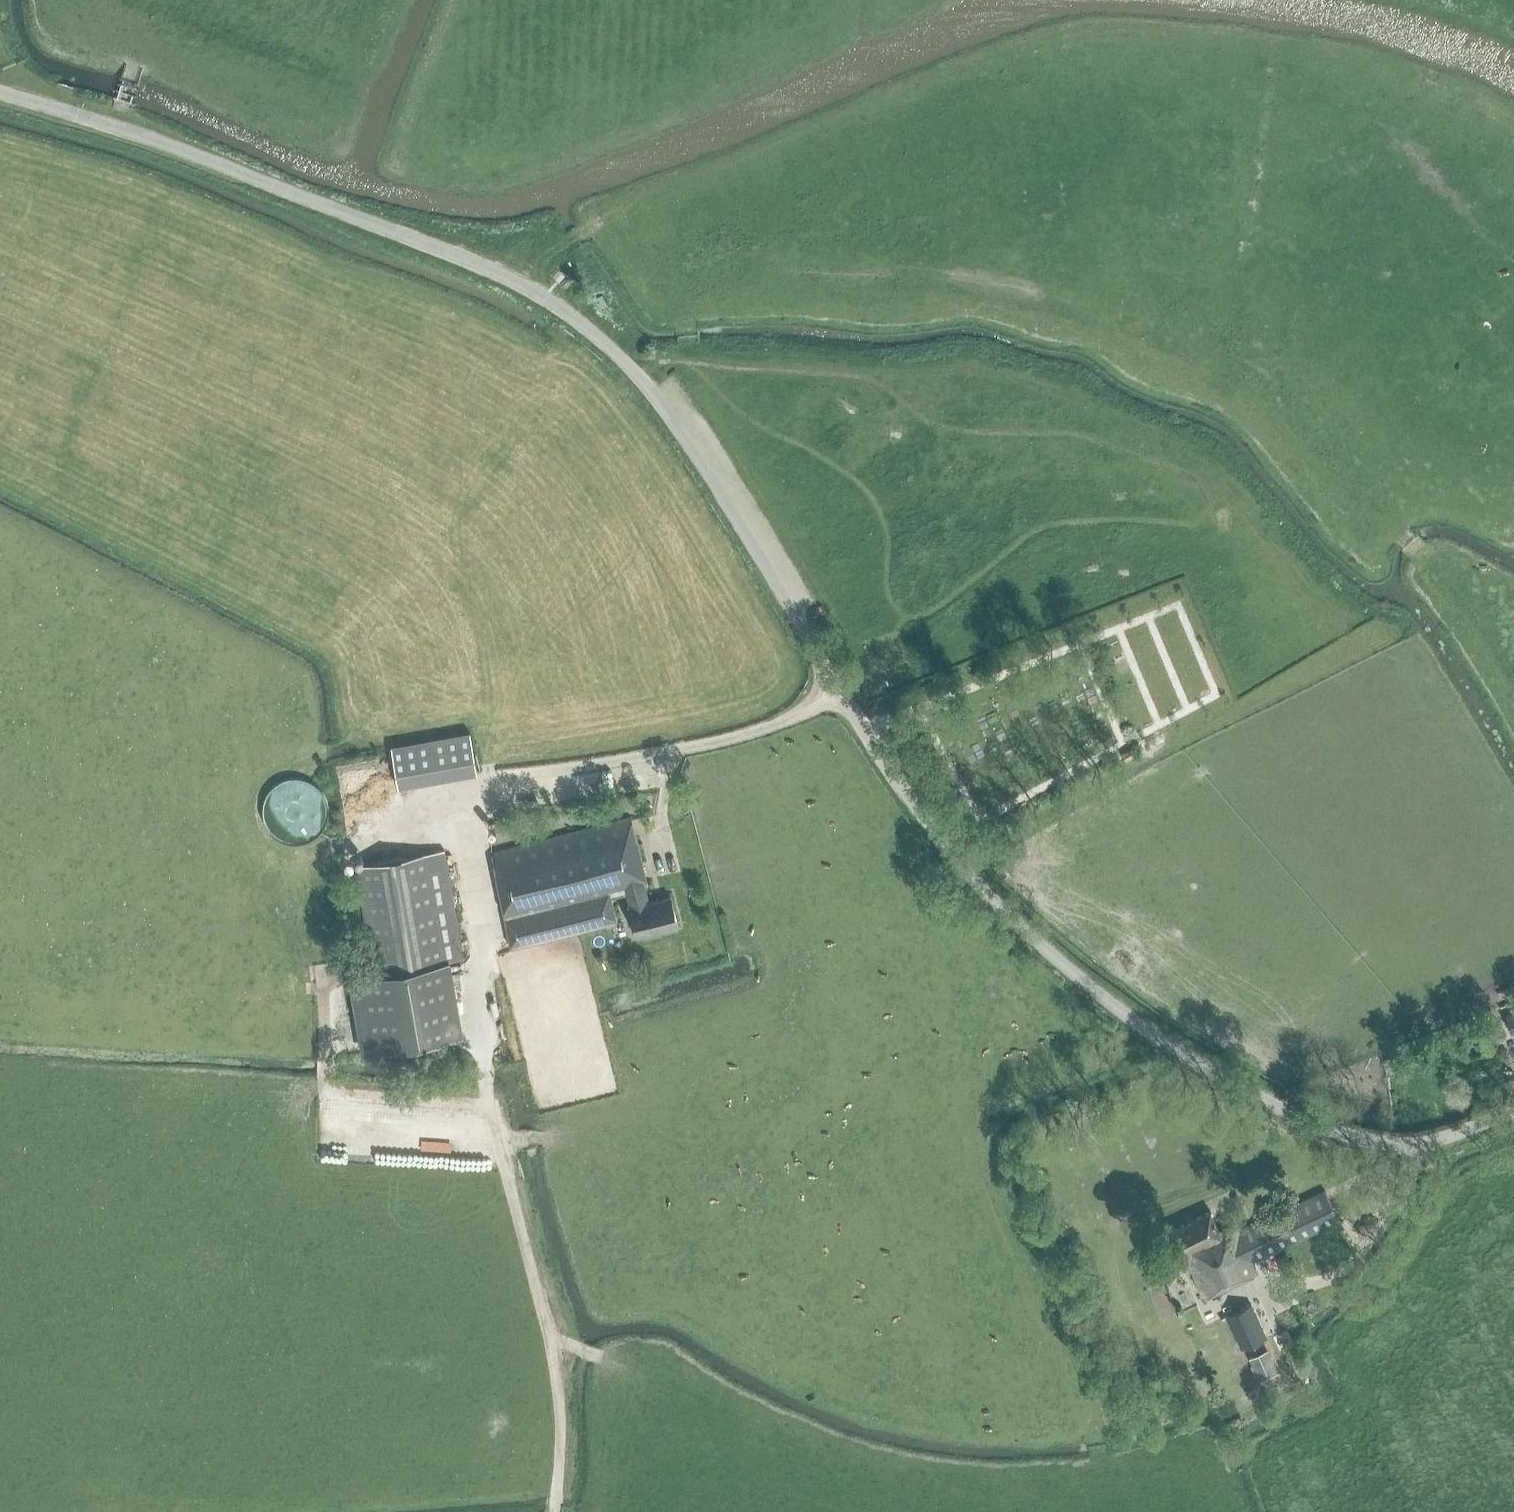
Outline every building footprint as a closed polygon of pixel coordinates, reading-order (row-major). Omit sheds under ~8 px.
[(392,743),(400,785),(480,770),(472,728),(392,743)] [(297,824),(322,824),(322,793),(297,793),(297,824)] [(647,887),(630,817),(491,853),(511,949),(578,932),(617,923),(610,896),(627,892),(637,936),(677,926),(670,896),(648,901),(644,888),(647,887)] [(462,958),(443,850),(357,865),(376,973),(450,960),(462,958)] [(463,1035),(450,960),(376,973),(348,978),(361,1053),(463,1035)] [(1504,1016),(1511,1033),(1513,1032),(1513,1013),(1504,1016)] [(1252,1261),(1339,1221),(1324,1190),(1237,1231),(1234,1225),(1219,1232),(1210,1211),(1164,1232),(1175,1255),(1169,1258),(1176,1273),(1191,1267),(1204,1297),(1257,1272),(1252,1261)] [(1265,1337),(1251,1304),(1226,1315),(1240,1348),(1265,1337)] [(1250,1357),(1262,1379),(1281,1368),(1270,1347),(1250,1357)]
